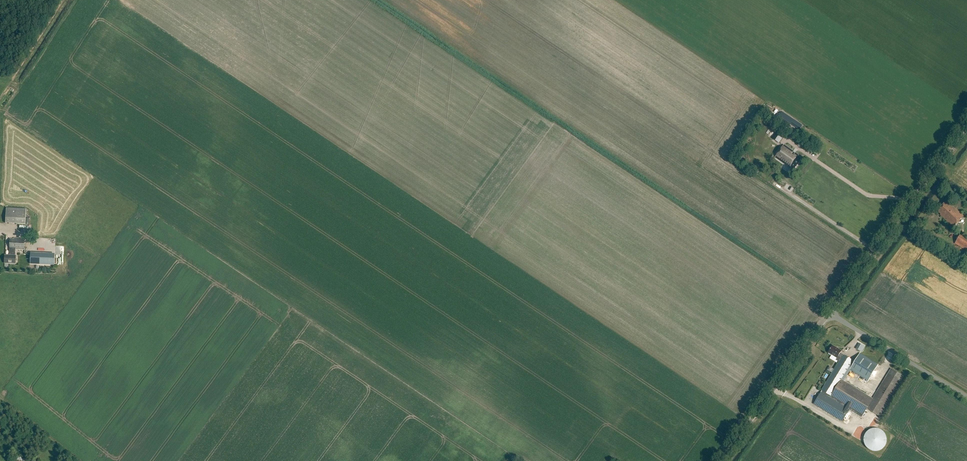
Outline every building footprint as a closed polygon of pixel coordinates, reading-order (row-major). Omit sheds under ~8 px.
[(777,129),(772,138),(779,143),(785,135),(777,129)] [(798,156),(799,155),(784,145),(776,157),(788,165),(789,165),(791,167),(792,166),(795,169),(802,159),(798,156)] [(761,150),(754,164),(765,169),(767,165),(765,164),(770,154),(761,150)] [(945,201),(937,211),(940,214),(939,215),(953,227),(963,216),(948,202),(948,203),(945,201)] [(6,207),(5,223),(25,224),(26,208),(6,207)] [(955,243),(966,251),(966,239),(960,235),(955,243)] [(24,249),(25,238),(14,238),(14,239),(10,239),(9,249),(10,249),(10,255),(4,255),(4,262),(15,263),(16,255),(15,255),(16,249),(24,249)] [(55,254),(31,252),(30,264),(54,265),(55,254)] [(860,343),(857,349),(863,352),(866,346),(860,343)] [(878,364),(860,353),(854,361),(852,360),(843,355),(840,353),(841,351),(832,345),(828,352),(837,358),(836,360),(839,362),(834,370),(822,390),(814,404),(843,422),(849,410),(861,418),(867,408),(880,416),(904,376),(891,368),(873,398),(843,381),(850,369),(868,380),(878,364)] [(866,433),(865,434),(864,437),(864,439),(864,442),(865,444),(866,446),(868,448),(870,450),(873,451),(875,451),(878,451),(881,450),(883,448),(885,446),(886,444),(887,442),(887,439),(886,437),(886,436),(885,434),(884,433),(883,431),(881,430),(880,429),(878,428),(876,428),(875,428),(873,428),(871,429),(869,430),(868,431),(866,433)]
